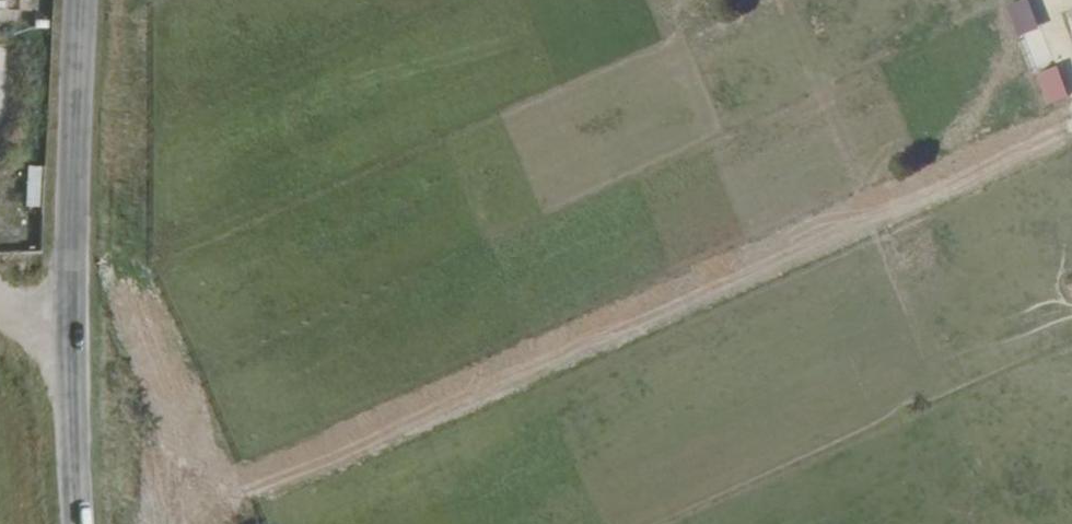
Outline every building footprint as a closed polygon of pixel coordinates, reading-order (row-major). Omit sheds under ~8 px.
[(0,12),(0,31),(27,32),(28,0),(1,0),(0,12)] [(1030,2),(1008,9),(1019,42),(1041,34),(1030,2)] [(1057,67),(1037,75),(1049,103),(1069,95),(1057,67)] [(23,165),(19,206),(35,207),(39,167),(23,165)] [(31,241),(30,227),(0,228),(0,242),(31,241)]
